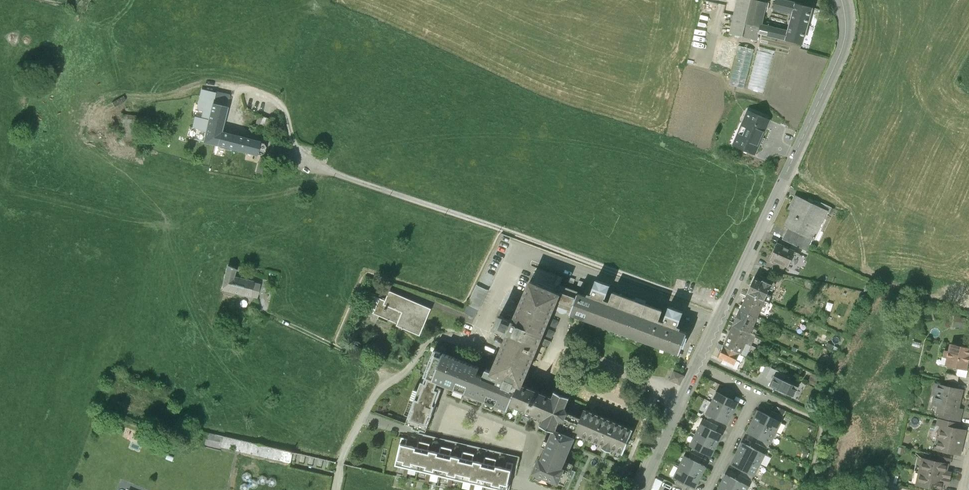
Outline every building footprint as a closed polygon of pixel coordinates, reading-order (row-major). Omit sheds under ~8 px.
[(729,32),(743,36),(743,37),(757,40),(759,33),(761,25),(767,0),(737,0),(729,32)] [(784,0),(776,0),(773,9),(792,14),(787,31),(761,25),(759,33),(803,44),(812,7),(784,0)] [(729,84),(743,88),(753,50),(739,46),(729,84)] [(760,51),(749,89),(763,94),(774,55),(760,51)] [(214,93),(201,89),(189,137),(202,141),(211,102),(214,93)] [(228,96),(214,93),(211,102),(225,106),(228,96)] [(219,130),(225,106),(211,102),(202,141),(254,154),(257,142),(258,140),(219,130)] [(748,111),(733,145),(755,155),(770,120),(748,111)] [(263,143),(257,142),(254,154),(262,155),(264,153),(265,146),(263,143)] [(785,226),(789,228),(813,240),(827,212),(818,207),(796,196),(789,208),(793,210),(785,226)] [(818,207),(827,212),(831,214),(834,208),(821,202),(818,207)] [(807,252),(813,240),(789,228),(783,239),(807,252)] [(795,251),(778,243),(771,259),(775,261),(773,265),(781,269),(783,265),(787,267),(795,251)] [(235,269),(225,266),(220,290),(249,297),(250,296),(252,282),(253,280),(233,276),(235,269)] [(756,277),(749,292),(764,300),(772,284),(756,277)] [(505,332),(489,372),(517,383),(521,384),(542,333),(554,304),(559,291),(528,278),(512,318),(497,313),(492,326),(505,332)] [(677,354),(686,332),(679,330),(681,326),(678,325),(684,311),(670,306),(664,320),(659,318),(662,309),(613,290),(609,300),(604,298),(609,284),(596,279),(590,294),(587,293),(586,295),(578,292),(576,298),(559,291),(554,304),(563,308),(571,311),(571,312),(677,354)] [(259,283),(252,282),(250,296),(256,297),(259,283)] [(477,285),(467,304),(478,309),(488,291),(477,285)] [(432,309),(390,292),(386,301),(373,296),(366,311),(398,324),(397,326),(421,336),(432,309)] [(749,292),(741,309),(759,317),(766,300),(764,300),(749,292)] [(751,333),(759,317),(741,309),(734,325),(751,333)] [(965,318),(955,317),(954,327),(965,328),(965,318)] [(756,336),(751,333),(734,325),(729,335),(751,345),(756,336)] [(729,335),(724,346),(740,353),(746,356),(751,345),(729,335)] [(951,344),(949,352),(945,351),(943,358),(948,359),(946,365),(958,368),(967,371),(968,363),(968,348),(951,344)] [(737,360),(740,353),(724,346),(718,358),(734,365),(737,360)] [(484,370),(435,350),(424,377),(445,385),(448,386),(464,393),(483,400),(506,409),(508,404),(517,383),(489,372),(484,370)] [(743,363),(746,356),(740,353),(737,360),(743,363)] [(671,370),(673,371),(683,375),(685,370),(673,365),(671,370)] [(774,376),(785,381),(787,375),(771,368),(767,377),(771,382),(774,376)] [(968,371),(967,371),(958,368),(956,376),(960,377),(966,378),(968,371)] [(683,375),(673,371),(670,380),(680,384),(684,375),(683,375)] [(958,383),(960,377),(956,376),(947,374),(945,380),(958,383)] [(769,386),(793,396),(798,387),(785,381),(774,376),(771,382),(769,386)] [(435,409),(445,385),(424,377),(406,423),(426,431),(435,409)] [(552,397),(521,384),(517,383),(508,404),(517,408),(530,413),(538,416),(543,418),(540,425),(553,430),(561,413),(567,397),(554,392),(552,397)] [(963,390),(936,384),(934,394),(936,395),(933,404),(939,405),(938,413),(940,413),(939,418),(954,422),(960,423),(963,410),(959,409),(963,390)] [(717,391),(711,402),(733,414),(739,403),(717,391)] [(728,425),(733,414),(711,402),(705,413),(728,425)] [(585,411),(581,421),(575,434),(604,445),(602,448),(610,451),(611,449),(622,453),(631,430),(585,411)] [(758,411),(753,421),(775,432),(780,422),(758,411)] [(575,434),(581,421),(561,413),(553,430),(550,439),(544,454),(541,460),(538,459),(535,466),(532,473),(564,486),(567,477),(572,466),(564,462),(571,445),(575,434)] [(938,424),(940,425),(953,428),(954,422),(939,418),(938,424)] [(769,442),(775,432),(753,421),(748,431),(769,442)] [(700,424),(694,435),(717,447),(722,436),(700,424)] [(966,431),(953,428),(940,425),(935,449),(961,455),(966,431)] [(711,457),(717,447),(694,435),(689,446),(711,457)] [(326,461),(222,438),(220,448),(292,465),(293,462),(324,469),(326,461)] [(402,438),(395,465),(407,468),(412,446),(406,445),(407,439),(402,438)] [(407,468),(418,471),(424,443),(419,442),(418,448),(412,446),(407,468)] [(418,471),(429,473),(434,451),(428,450),(430,444),(424,443),(418,471)] [(743,444),(738,454),(758,465),(763,455),(743,444)] [(429,473),(440,476),(447,448),(441,447),(439,452),(434,451),(429,473)] [(440,476),(451,478),(456,456),(451,455),(452,449),(447,448),(440,476)] [(451,478),(462,481),(469,453),(464,452),(462,458),(456,456),(451,478)] [(462,481),(474,483),(479,461),(473,460),(474,454),(469,453),(462,481)] [(753,474),(758,465),(738,454),(732,464),(753,474)] [(939,456),(938,461),(949,464),(951,464),(952,459),(939,456)] [(474,483),(485,486),(491,458),(486,457),(485,463),(479,461),(474,483)] [(685,457),(680,467),(700,477),(705,467),(685,457)] [(485,486),(496,488),(501,467),(496,465),(497,460),(491,458),(485,486)] [(923,458),(920,472),(951,479),(952,473),(947,472),(949,464),(938,461),(923,458)] [(503,489),(507,489),(512,471),(513,464),(508,463),(507,468),(501,467),(496,488),(503,489)] [(695,487),(700,477),(680,467),(675,477),(695,487)] [(951,479),(920,472),(917,485),(937,489),(943,489),(944,484),(949,485),(951,479)] [(242,475),(242,479),(243,481),(246,482),(250,481),(251,477),(250,475),(247,473),(244,473),(242,475)] [(258,479),(257,482),(259,484),(262,485),(265,484),(266,481),(266,478),(263,476),(260,476),(258,479)] [(722,486),(730,489),(746,489),(748,486),(727,476),(722,486)] [(652,486),(659,489),(663,481),(656,477),(652,486)] [(267,481),(267,484),(268,486),(271,487),(275,486),(276,483),(275,480),(272,478),(269,478),(267,481)] [(249,482),(249,486),(250,488),(253,488),(256,488),(258,484),(257,482),(254,480),(251,480),(249,482)]
